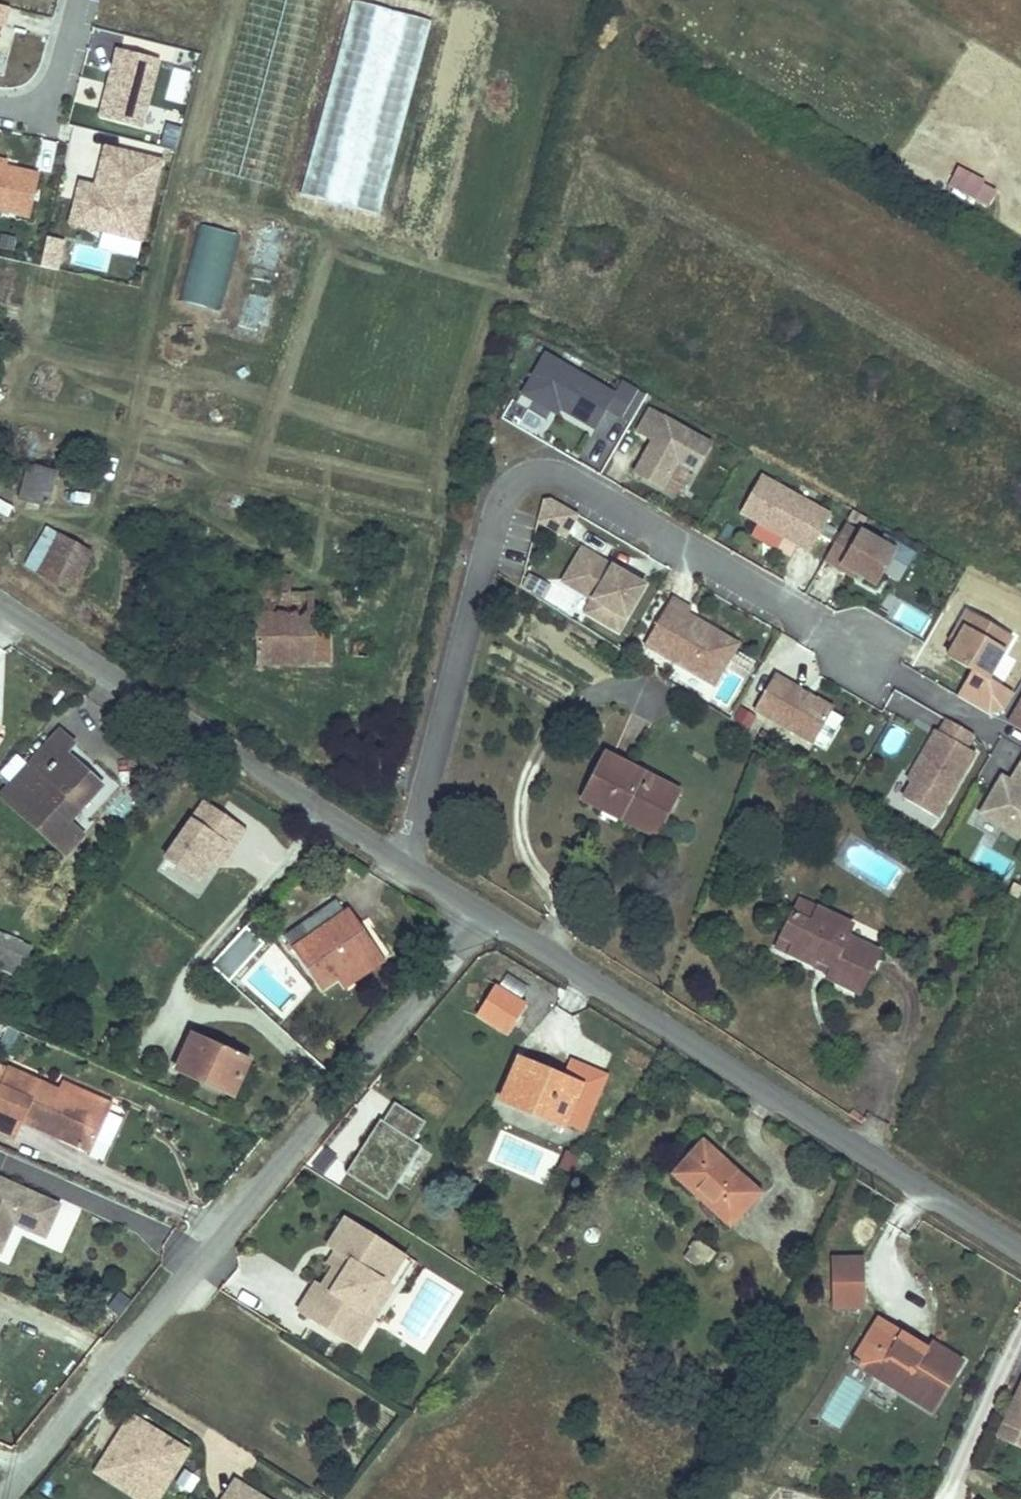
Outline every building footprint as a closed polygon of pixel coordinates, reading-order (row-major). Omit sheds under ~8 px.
[(429,16),(360,0),(348,0),(303,195),(384,213),(429,16)] [(3,38),(11,5),(0,3),(0,37),(3,38)] [(124,47),(106,116),(147,126),(165,58),(124,47)] [(161,143),(176,147),(183,121),(168,117),(161,143)] [(76,221),(147,238),(167,158),(112,145),(101,184),(98,196),(83,192),(76,221)] [(0,162),(0,205),(35,213),(45,171),(0,162)] [(959,165),(949,184),(988,205),(996,190),(983,183),(985,179),(959,165)] [(86,180),(83,192),(98,196),(101,184),(86,180)] [(222,308),(232,229),(192,223),(181,303),(222,308)] [(65,238),(48,234),(40,265),(57,269),(65,238)] [(621,417),(636,391),(621,382),(614,393),(545,353),(530,377),(541,384),(539,388),(555,398),(551,404),(594,429),(605,408),(621,417)] [(539,388),(541,384),(530,377),(522,392),(535,399),(531,407),(545,416),(551,404),(555,398),(539,388)] [(699,464),(714,435),(653,402),(642,423),(657,432),(639,464),(667,480),(682,454),(699,464)] [(23,499),(52,506),(59,473),(30,466),(23,499)] [(832,515),(762,476),(742,514),(811,552),(832,515)] [(568,527),(581,506),(555,490),(547,491),(541,511),(568,527)] [(877,582),(898,549),(861,527),(860,530),(846,522),(826,557),(840,565),(842,562),(877,582)] [(47,567),(62,536),(49,530),(34,560),(47,567)] [(92,550),(62,536),(47,567),(77,583),(92,550)] [(621,622),(646,579),(616,561),(586,543),(568,574),(598,591),(591,604),(621,622)] [(535,583),(541,574),(532,568),(527,577),(535,583)] [(292,573),(257,576),(263,664),(336,660),(334,624),(320,626),(315,588),(294,590),(292,573)] [(743,638),(723,626),(720,629),(715,626),(717,623),(692,608),(695,603),(676,591),(649,638),(718,680),(743,638)] [(991,672),(1016,630),(971,604),(962,619),(967,622),(959,635),(951,650),(977,665),(962,690),(992,708),(1007,704),(1017,687),(991,672)] [(959,635),(967,622),(962,619),(954,632),(959,635)] [(833,706),(774,672),(753,707),(812,741),(833,706)] [(1019,704),(1012,717),(1020,723),(1020,706),(1019,704)] [(757,717),(742,706),(733,719),(748,730),(757,717)] [(941,811),(979,747),(969,741),(977,728),(951,713),(943,726),(940,724),(914,767),(919,770),(915,777),(907,791),(941,811)] [(61,864),(80,843),(63,828),(98,793),(80,777),(77,780),(60,764),(62,761),(71,751),(57,739),(27,770),(9,789),(0,799),(0,809),(61,864)] [(682,796),(608,755),(582,801),(620,821),(625,811),(662,833),(682,796)] [(27,770),(16,759),(0,776),(0,780),(9,789),(27,770)] [(62,761),(60,764),(77,780),(80,777),(62,761)] [(1011,780),(1003,775),(984,807),(1020,828),(1020,763),(1011,780)] [(915,777),(919,770),(914,767),(911,774),(915,777)] [(202,805),(163,861),(196,884),(210,864),(217,854),(226,860),(244,833),(202,805)] [(662,833),(625,811),(620,821),(657,843),(662,833)] [(226,860),(217,854),(210,864),(219,870),(226,860)] [(797,932),(790,948),(824,963),(823,968),(859,985),(879,941),(845,926),(850,913),(820,898),(813,911),(793,902),(784,925),(797,932)] [(313,942),(295,955),(323,992),(340,980),(377,952),(349,916),(345,919),(334,904),(303,928),(313,942)] [(267,940),(249,923),(212,963),(230,980),(267,940)] [(790,948),(797,932),(784,925),(776,940),(790,948)] [(24,964),(30,951),(0,937),(0,953),(24,964)] [(384,962),(377,952),(340,980),(347,990),(384,962)] [(0,953),(0,973),(18,980),(24,964),(0,953)] [(524,1003),(493,986),(476,1016),(506,1033),(524,1003)] [(253,1066),(197,1040),(181,1074),(237,1101),(253,1066)] [(566,1076),(524,1056),(505,1095),(528,1106),(530,1101),(546,1108),(543,1114),(566,1125),(567,1122),(585,1085),(566,1076)] [(574,1062),(566,1076),(585,1085),(567,1122),(581,1130),(607,1078),(574,1062)] [(1,1078),(0,1081),(0,1108),(7,1111),(0,1126),(0,1130),(27,1142),(35,1125),(106,1158),(126,1111),(113,1105),(109,1113),(73,1097),(24,1074),(18,1086),(1,1078)] [(113,1105),(77,1088),(73,1097),(109,1113),(113,1105)] [(492,1114),(506,1120),(513,1103),(498,1097),(492,1114)] [(546,1108),(530,1101),(528,1106),(543,1114),(546,1108)] [(383,1121),(379,1119),(345,1173),(386,1200),(396,1184),(408,1191),(431,1155),(419,1148),(421,1145),(413,1140),(425,1121),(395,1102),(383,1121)] [(749,1177),(707,1140),(676,1172),(731,1222),(757,1197),(742,1184),(749,1177)] [(56,1201),(0,1176),(0,1241),(10,1219),(26,1227),(32,1212),(48,1219),(56,1201)] [(42,1234),(48,1219),(32,1212),(26,1227),(42,1234)] [(408,1255),(349,1218),(330,1248),(344,1256),(325,1286),(320,1283),(301,1313),(359,1348),(377,1319),(367,1312),(385,1282),(390,1285),(408,1255)] [(861,1310),(859,1260),(829,1261),(831,1311),(861,1310)] [(898,1393),(930,1412),(959,1364),(929,1346),(927,1349),(921,1345),(914,1356),(905,1351),(912,1340),(877,1319),(850,1364),(873,1378),(877,1372),(902,1387),(898,1393)] [(912,1340),(905,1351),(914,1356),(921,1345),(912,1340)] [(877,1372),(873,1378),(898,1393),(902,1387),(877,1372)] [(1003,1426),(1020,1433),(1020,1384),(1003,1426)] [(135,1425),(129,1422),(119,1439),(124,1442),(135,1425)] [(135,1425),(124,1442),(119,1439),(108,1457),(110,1465),(103,1476),(105,1484),(129,1498),(132,1498),(141,1484),(161,1496),(181,1465),(178,1452),(135,1425)] [(1003,1426),(997,1439),(1020,1450),(1020,1433),(1003,1426)] [(108,1457),(95,1478),(105,1484),(103,1476),(110,1465),(108,1457)] [(132,1498),(160,1498),(161,1496),(141,1484),(132,1498)] [(234,1486),(226,1498),(235,1498),(240,1490),(234,1486)] [(240,1490),(235,1498),(254,1498),(240,1490)]
